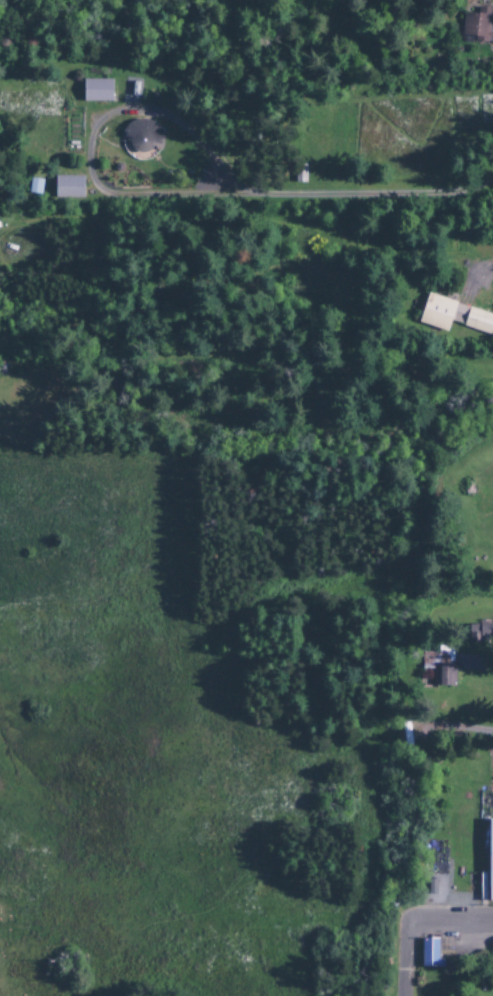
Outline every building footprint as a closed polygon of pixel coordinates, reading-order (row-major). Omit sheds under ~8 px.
[(490,14),(490,9),(476,8),(476,15),(462,13),(460,37),(473,38),(472,44),(492,46),(492,14),(490,14)] [(109,103),(110,81),(82,80),(81,103),(109,103)] [(125,120),(123,139),(128,140),(126,156),(155,160),(160,125),(125,120)] [(53,200),(81,199),(81,178),(52,178),(53,200)] [(40,181),(27,181),(26,196),(39,196),(40,181)] [(424,296),(416,325),(446,333),(448,325),(491,337),(492,331),(492,315),(424,296)] [(492,643),(492,625),(468,625),(468,644),(492,643)] [(420,670),(432,670),(433,688),(453,687),(452,647),(437,648),(437,653),(419,653),(420,670)] [(485,820),(492,820),(492,901),(485,901),(485,820)] [(419,968),(440,968),(440,961),(435,961),(435,939),(419,939),(419,968)]
